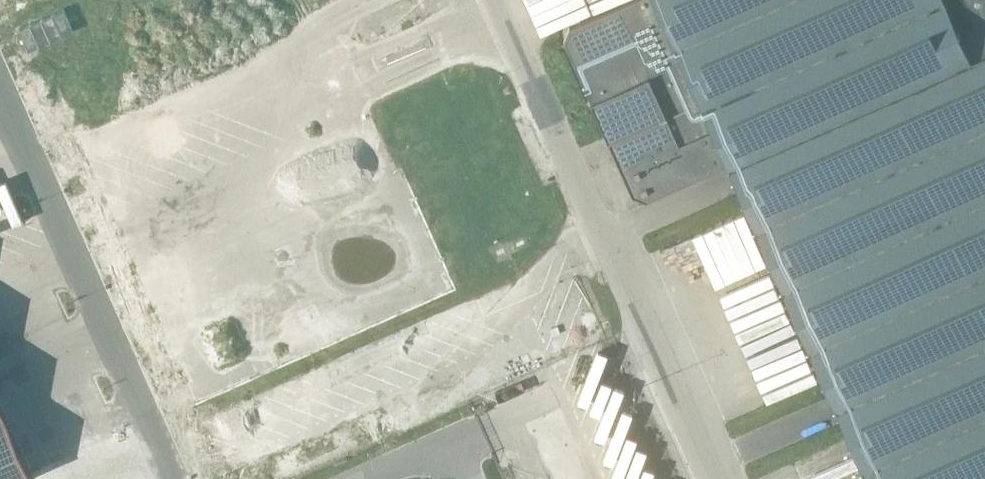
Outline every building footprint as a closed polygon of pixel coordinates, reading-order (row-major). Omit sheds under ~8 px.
[(564,40),(571,56),(632,193),(647,199),(727,163),(727,164),(867,478),(984,478),(984,0),(628,0),(569,26),(564,40)] [(525,408),(512,411),(509,398),(467,408),(474,435),(528,421),(525,408)] [(34,477),(0,401),(0,478),(30,478),(34,477)]
